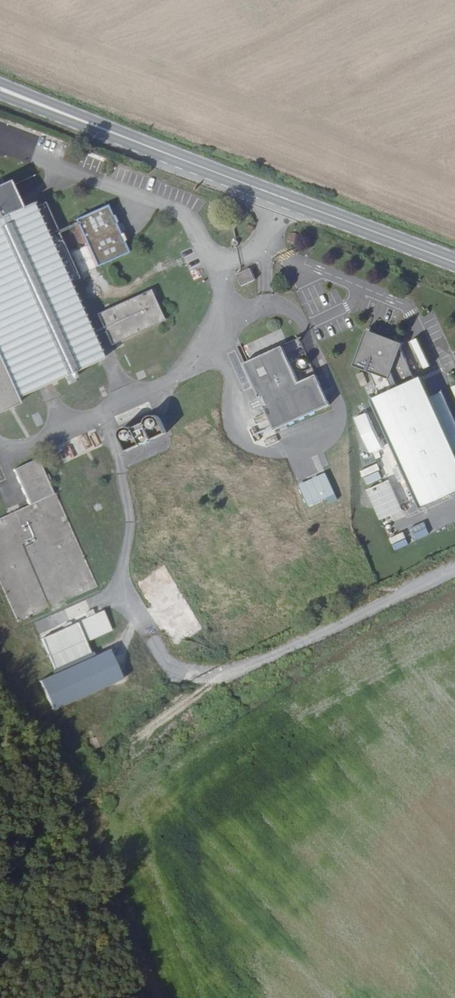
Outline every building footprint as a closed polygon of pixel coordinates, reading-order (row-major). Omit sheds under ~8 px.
[(123,181),(127,170),(113,165),(109,177),(123,181)] [(14,406),(12,400),(98,360),(89,340),(86,334),(63,281),(74,277),(42,206),(32,211),(29,205),(17,210),(5,184),(0,186),(0,412),(14,406)] [(82,201),(96,196),(94,190),(80,194),(82,201)] [(68,219),(90,266),(121,252),(100,205),(68,219)] [(253,281),(248,270),(234,275),(239,287),(253,281)] [(95,316),(100,328),(102,333),(108,345),(160,322),(147,293),(95,316)] [(100,328),(86,334),(89,340),(102,333),(100,328)] [(399,350),(396,344),(394,339),(389,340),(374,335),(369,337),(365,335),(352,366),(367,373),(378,397),(369,402),(418,511),(454,494),(454,458),(453,454),(454,453),(454,426),(440,393),(428,398),(419,379),(413,382),(399,350)] [(415,338),(410,340),(422,368),(428,366),(415,338)] [(327,406),(314,376),(296,385),(280,348),(242,365),(272,431),(327,406)] [(365,386),(360,375),(354,377),(359,389),(365,386)] [(366,412),(353,417),(368,454),(381,448),(366,412)] [(144,421),(142,424),(142,426),(143,428),(133,432),(132,431),(130,429),(129,428),(126,428),(124,428),(122,428),(120,430),(118,433),(117,438),(124,452),(138,446),(138,445),(148,441),(149,440),(149,441),(164,434),(158,420),(154,417),(153,417),(150,417),(147,418),(145,419),(144,421)] [(142,426),(142,424),(130,429),(132,431),(133,432),(143,428),(142,426)] [(73,439),(67,442),(72,455),(79,452),(73,439)] [(34,460),(11,471),(26,506),(0,518),(0,590),(15,624),(94,588),(52,495),(50,496),(34,460)] [(359,470),(366,485),(382,478),(376,463),(359,470)] [(323,475),(297,487),(306,507),(332,496),(323,475)] [(405,501),(407,513),(415,511),(412,499),(405,501)] [(384,509),(375,513),(380,526),(390,522),(384,509)] [(448,517),(434,523),(436,529),(451,524),(448,517)] [(400,546),(428,535),(425,528),(408,535),(406,531),(395,535),(400,546)] [(170,564),(142,580),(179,645),(207,629),(170,564)] [(100,613),(91,616),(84,620),(75,624),(84,643),(109,632),(100,613)]
